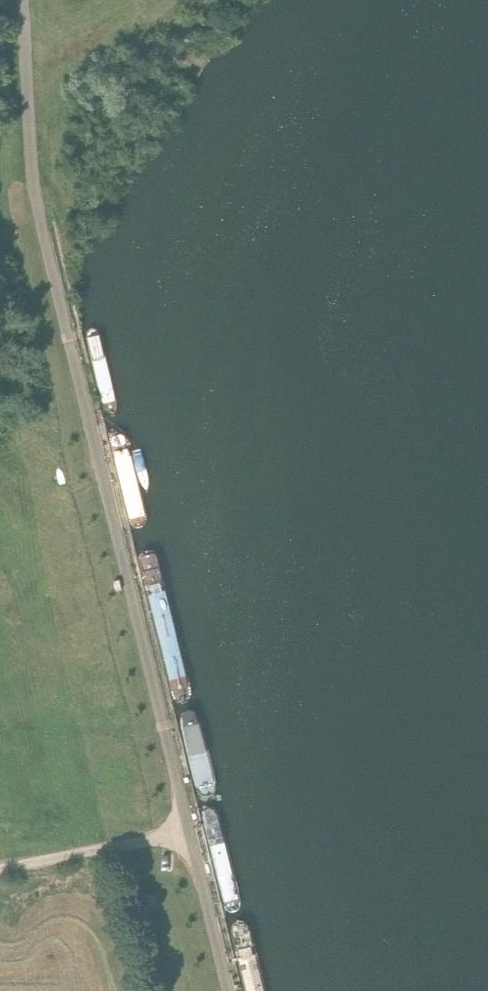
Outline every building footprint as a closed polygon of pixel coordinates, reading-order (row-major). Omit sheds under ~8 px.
[(96,327),(92,327),(89,330),(89,337),(102,405),(105,410),(110,413),(114,412),(116,406),(116,401),(102,334),(100,329),(96,327)] [(122,432),(118,432),(115,432),(112,434),(110,439),(111,444),(129,522),(131,526),(135,529),(140,530),(142,529),(145,527),(147,522),(146,516),(127,440),(126,435),(122,432)] [(144,543),(141,544),(139,546),(137,549),(136,552),(136,555),(168,686),(169,689),(171,691),(174,693),(177,693),(180,693),(183,691),(185,689),(186,686),(186,683),(186,681),(155,552),(154,549),(152,547),(150,545),(147,544),(144,543)] [(187,707),(181,709),(178,713),(178,719),(194,786),(198,791),(203,793),(208,793),(212,788),(212,781),(194,714),(192,710),(187,707)] [(210,806),(206,807),(202,811),(202,819),(221,904),(224,908),(227,911),(232,911),(234,911),(238,908),(239,903),(239,897),(217,814),(215,809),(210,806)] [(237,922),(234,924),(232,926),(232,929),(232,932),(246,990),(265,990),(249,927),(248,925),(246,923),(243,921),(240,921),(237,922)]
